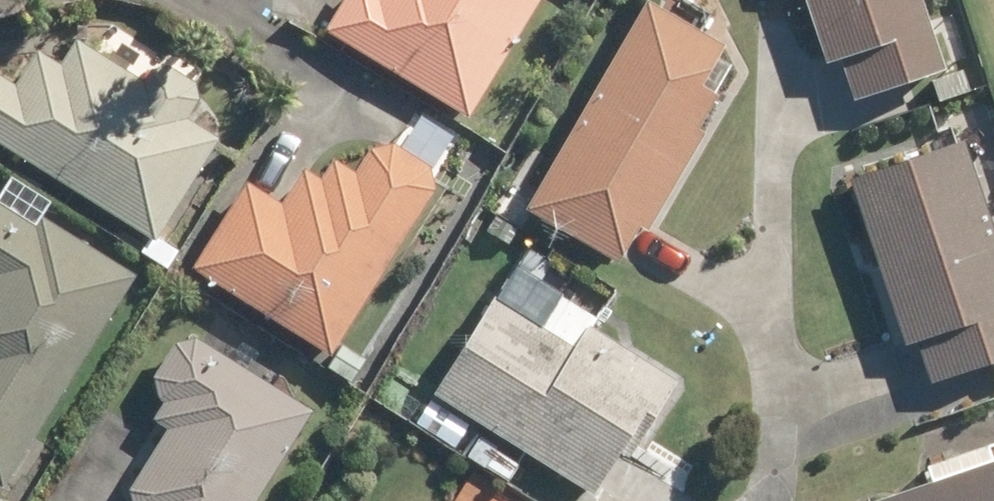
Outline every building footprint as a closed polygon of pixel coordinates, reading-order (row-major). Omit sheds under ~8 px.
[(340,31),(480,116),(552,0),(358,0),(340,31)] [(841,60),(855,55),(868,97),(959,67),(937,0),(821,0),(841,60)] [(662,1),(542,208),(633,260),(732,88),(722,82),(742,47),(662,1)] [(166,235),(157,250),(185,267),(197,249),(176,235),(237,139),(201,118),(214,97),(210,81),(182,64),(164,68),(157,80),(90,37),(73,65),(48,50),(25,86),(0,70),(0,132),(166,235)] [(973,69),(943,79),(950,100),(980,88),(973,69)] [(260,184),(208,269),(346,354),(448,190),(443,165),(408,143),(383,150),(367,175),(346,161),(335,182),(317,170),(295,206),(260,184)] [(840,179),(894,344),(907,340),(921,380),(993,357),(993,268),(953,143),(840,179)] [(17,487),(148,275),(55,217),(49,227),(6,201),(0,202),(0,477),(17,487)] [(543,252),(529,273),(548,285),(561,264),(543,252)] [(507,296),(447,394),(609,493),(634,451),(644,457),(692,379),(607,326),(612,319),(576,297),(557,326),(507,296)] [(152,500),(267,500),(324,411),(209,338),(184,344),(166,373),(171,397),(176,400),(165,417),(183,428),(148,484),(152,500)] [(362,344),(345,369),(366,384),(383,359),(362,344)] [(875,500),(993,500),(993,461),(875,500)]
